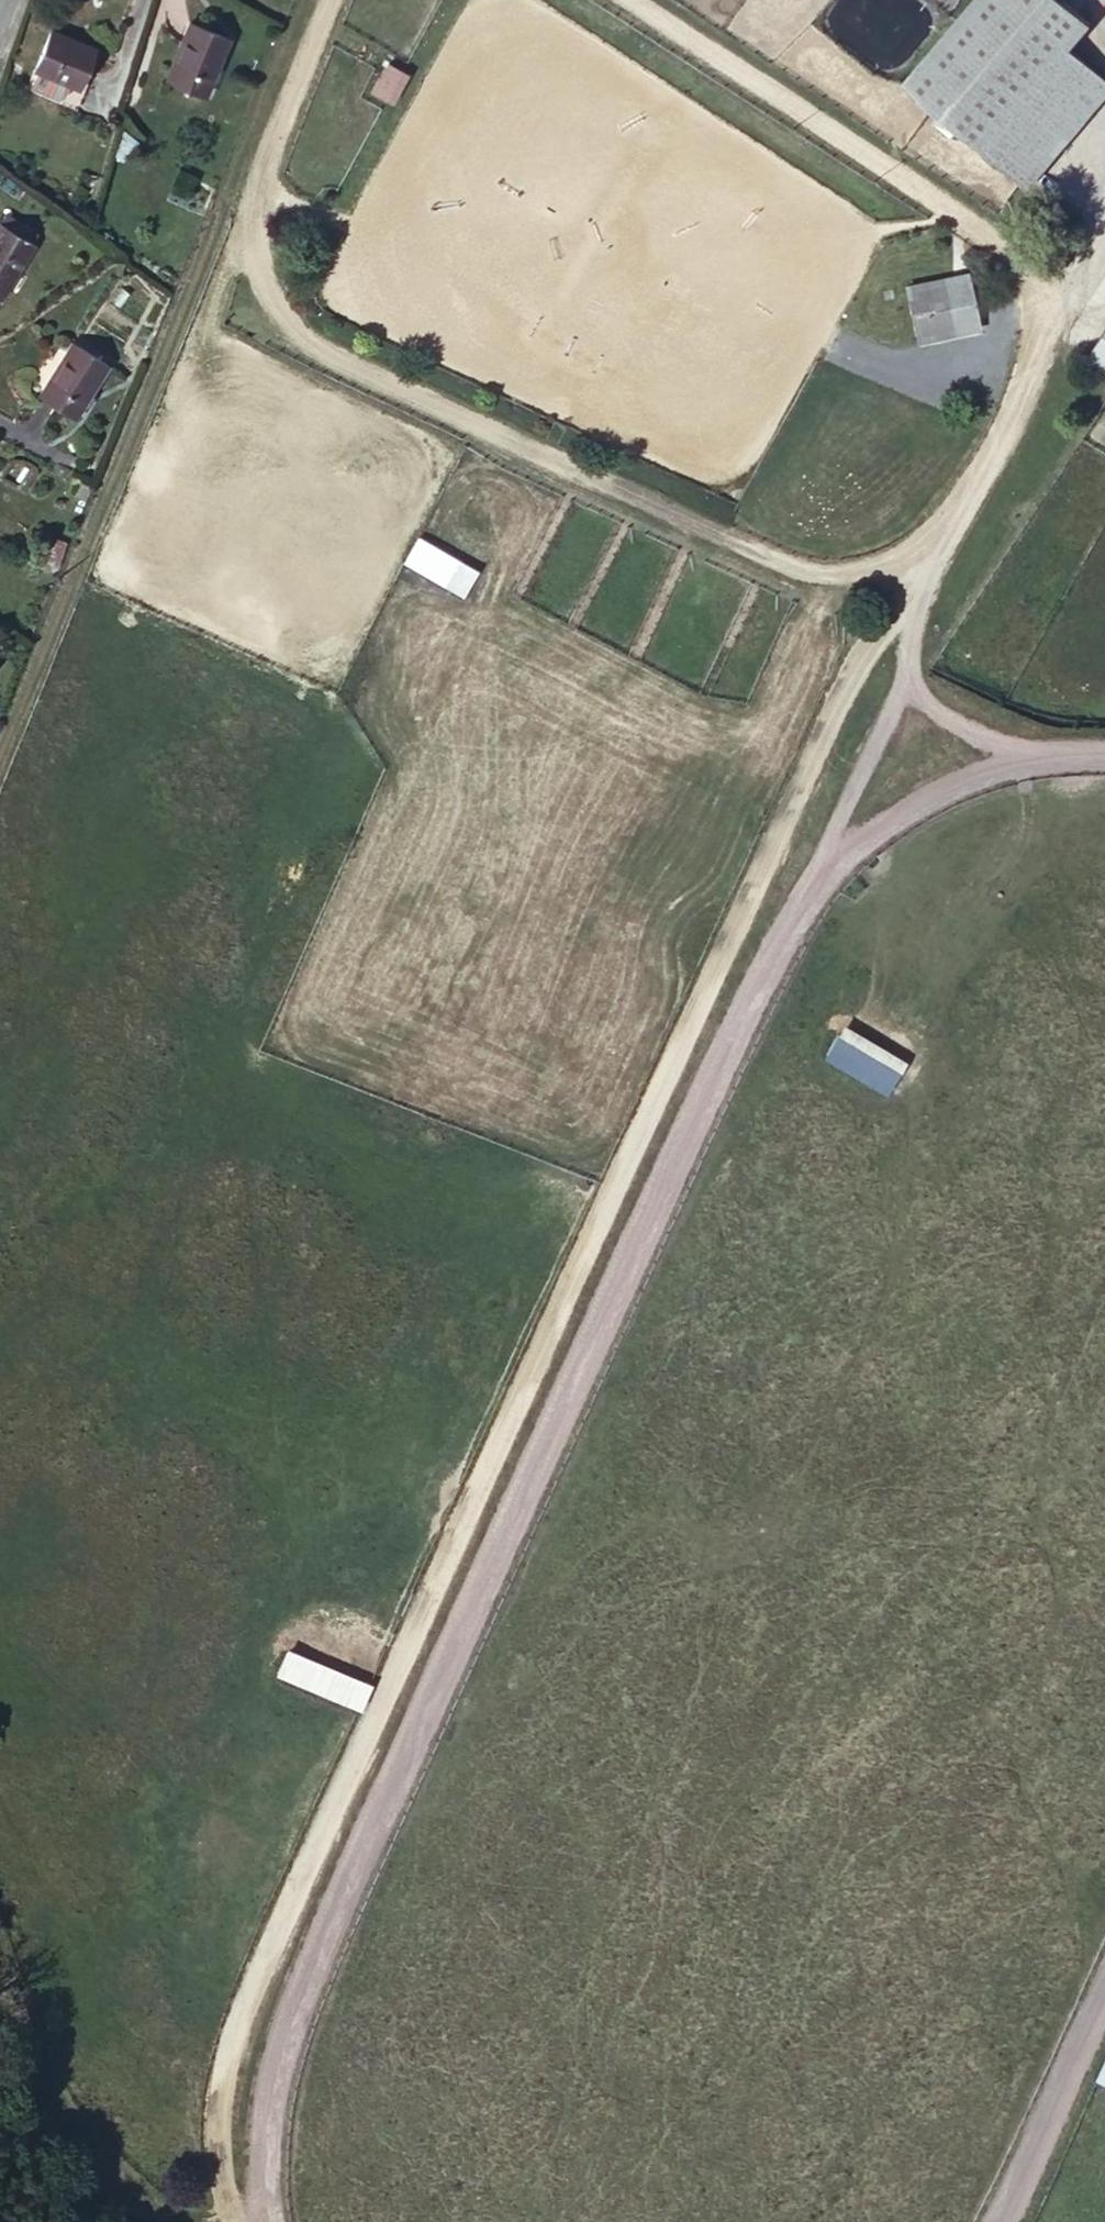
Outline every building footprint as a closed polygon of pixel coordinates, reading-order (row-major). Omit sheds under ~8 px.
[(907,77),(1017,174),(1104,77),(1104,76),(1070,43),(1092,19),(1070,0),(975,0),(907,77)] [(16,63),(65,90),(81,49),(33,27),(16,63)] [(180,27),(158,80),(191,96),(214,44),(180,27)] [(57,106),(65,90),(16,63),(8,82),(57,106)] [(385,65),(372,97),(395,107),(408,75),(385,65)] [(20,249),(0,235),(0,277),(20,249)] [(928,249),(893,262),(913,314),(949,300),(928,249)] [(1104,310),(1084,342),(1090,345),(1104,356),(1104,311),(1104,310)] [(30,392),(63,412),(95,359),(59,340),(30,392)] [(465,599),(479,572),(416,540),(402,568),(465,599)] [(884,1089),(905,1055),(840,1016),(819,1050),(884,1089)] [(357,1706),(369,1677),(283,1642),(271,1671),(357,1706)] [(1094,2079),(1104,2084),(1104,2054),(1094,2079)]
